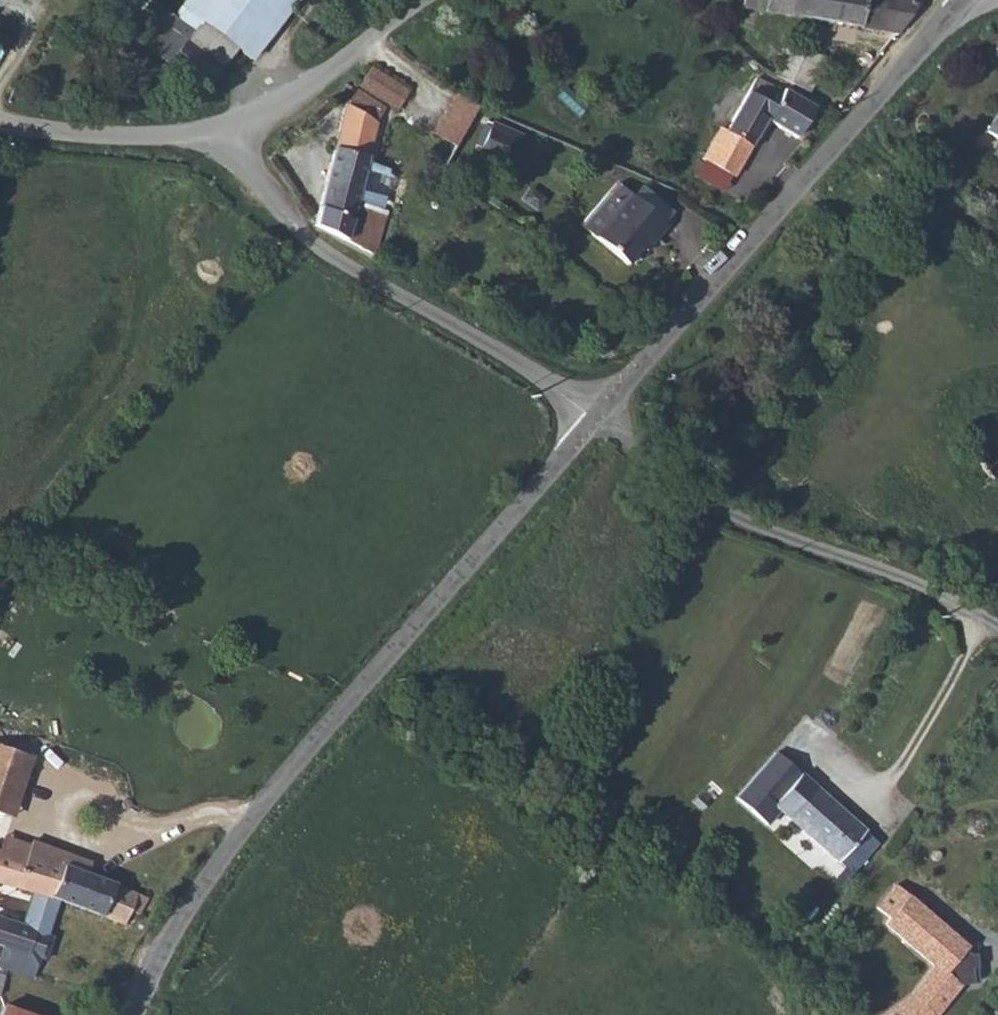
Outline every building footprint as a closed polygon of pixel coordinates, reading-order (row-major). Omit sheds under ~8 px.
[(202,92),(221,68),(183,40),(192,28),(173,14),(153,0),(148,0),(127,28),(150,46),(147,51),(202,92)] [(234,48),(250,59),(296,0),(185,0),(173,14),(192,28),(198,21),(234,48)] [(738,8),(894,29),(916,0),(739,0),(738,8)] [(183,40),(221,68),(234,48),(198,21),(192,28),(183,40)] [(786,43),(770,72),(786,79),(806,90),(823,57),(802,46),(799,50),(786,43)] [(370,66),(358,82),(397,108),(408,90),(370,66)] [(718,124),(700,156),(731,175),(765,119),(796,137),(813,105),(778,84),(775,89),(750,78),(724,126),(718,124)] [(342,105),(313,223),(351,242),(353,240),(354,240),(362,230),(369,231),(372,223),(378,224),(381,216),(377,215),(380,206),(357,200),(378,115),(384,105),(355,86),(342,105)] [(457,92),(431,125),(450,141),(478,106),(457,92)] [(997,139),(997,109),(984,129),(997,139)] [(516,143),(485,130),(477,148),(509,161),(516,143)] [(613,183),(602,194),(616,206),(626,195),(613,183)] [(616,206),(602,194),(575,224),(623,266),(649,239),(654,244),(666,231),(626,195),(616,206)] [(362,230),(354,240),(378,251),(387,217),(381,216),(378,224),(372,223),(369,231),(362,230)] [(965,450),(997,494),(997,446),(986,431),(984,433),(965,450)] [(2,814),(17,776),(26,778),(33,758),(0,746),(0,813),(2,814)] [(777,751),(736,796),(771,827),(785,810),(856,871),(883,843),(812,779),(777,751)] [(17,776),(2,814),(12,818),(26,778),(17,776)] [(19,852),(22,845),(0,837),(0,845),(19,852)] [(0,845),(0,884),(33,892),(47,896),(57,900),(120,923),(127,910),(139,915),(146,896),(115,885),(116,883),(78,871),(65,867),(69,857),(25,841),(22,845),(19,852),(0,845)] [(65,867),(78,871),(82,862),(69,857),(65,867)] [(957,983),(942,970),(966,945),(894,883),(874,905),(885,915),(880,922),(931,967),(908,992),(878,1014),(931,1014),(957,983)] [(19,972),(22,959),(44,966),(54,937),(48,936),(57,900),(47,896),(33,892),(22,925),(0,918),(0,964),(19,972)] [(0,1004),(0,1014),(36,1014),(0,1003),(0,1004)]
